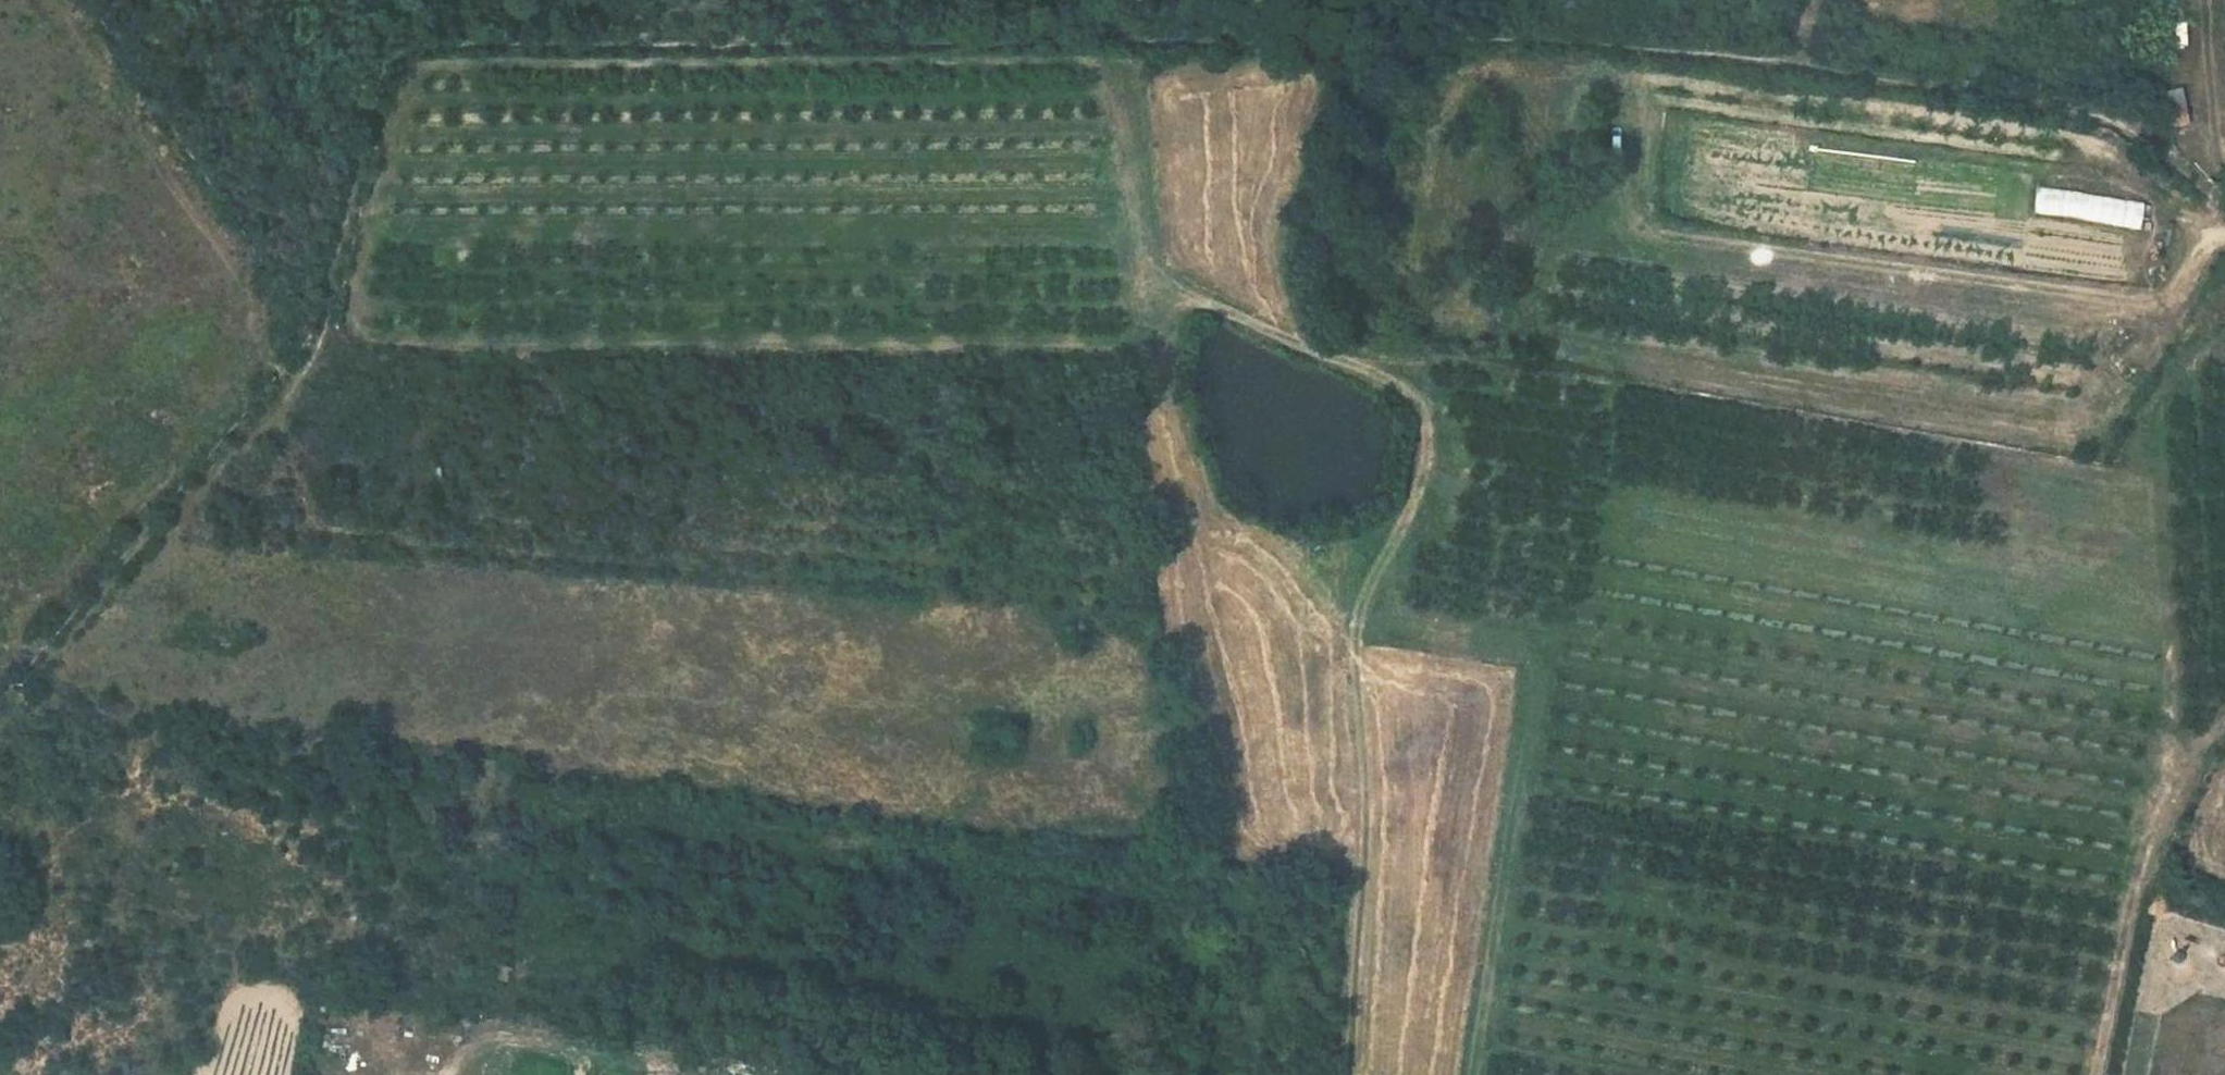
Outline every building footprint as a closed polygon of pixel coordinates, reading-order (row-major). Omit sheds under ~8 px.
[(2178,121),(2175,106),(2159,108),(2159,113),(2164,126),(2178,121)] [(2038,215),(2140,224),(2142,198),(2040,189),(2038,215)]
